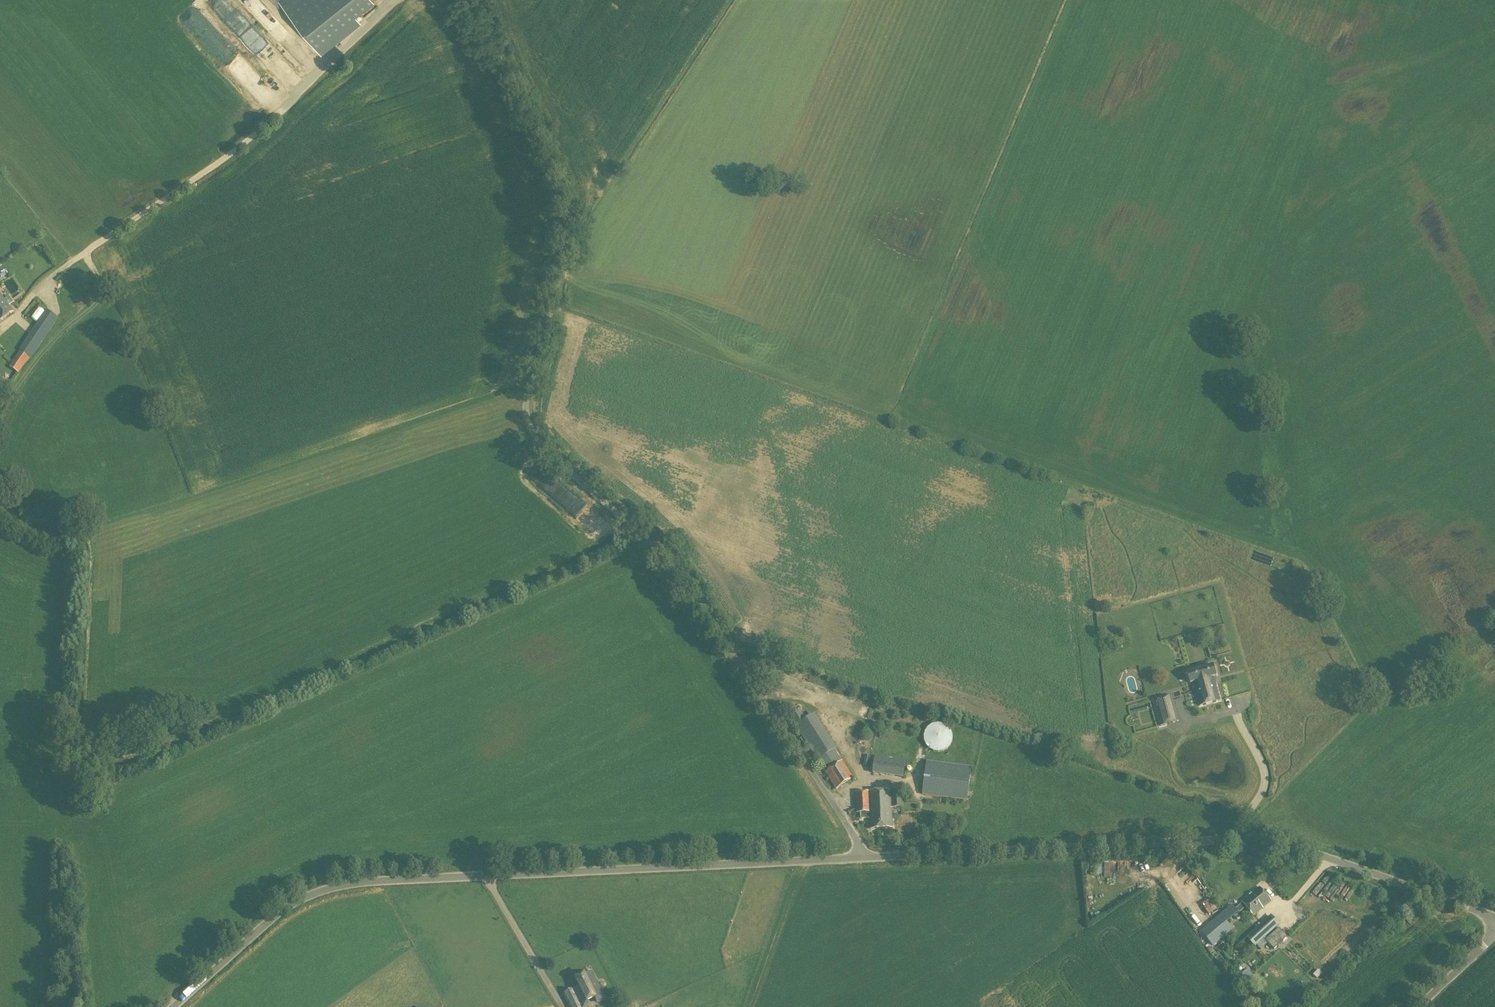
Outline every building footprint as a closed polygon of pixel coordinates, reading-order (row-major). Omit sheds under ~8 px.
[(224,0),(221,0),(212,6),(225,25),(230,21),(231,22),(237,18),(224,0)] [(372,0),(287,0),(282,4),(307,35),(338,9),(353,27),(360,22),(354,15),(372,0)] [(13,313),(0,295),(0,322),(13,313)] [(18,372),(48,329),(57,316),(49,310),(39,324),(10,367),(18,372)] [(543,471),(532,482),(538,489),(542,485),(557,501),(565,494),(543,471)] [(1217,676),(1214,666),(1204,669),(1203,667),(1196,669),(1197,671),(1188,673),(1191,683),(1193,682),(1200,706),(1220,701),(1214,677),(1217,676)] [(1161,726),(1179,721),(1172,696),(1154,701),(1161,726)] [(805,720),(799,710),(790,715),(797,726),(836,789),(853,778),(814,715),(805,720)] [(939,752),(942,752),(944,751),(946,750),(948,748),(950,747),(951,745),(952,743),(953,740),(953,738),(953,736),(952,733),(951,731),(950,729),(949,727),(947,726),(945,725),(942,724),(940,723),(938,723),(935,724),(933,724),(931,725),(929,727),(927,729),(926,731),(925,733),(924,735),(924,738),(924,740),(925,742),(926,744),(927,746),(929,748),(930,750),(932,751),(935,752),(937,752),(939,752)] [(870,767),(872,756),(865,755),(863,765),(870,767)] [(904,777),(906,760),(875,756),(873,773),(904,777)] [(968,801),(972,767),(927,761),(922,795),(968,801)] [(883,792),(885,828),(893,828),(892,808),(904,808),(904,791),(883,792)] [(871,829),(885,828),(883,792),(857,793),(858,813),(862,813),(862,819),(870,818),(871,829)] [(1117,873),(1117,863),(1102,863),(1101,873),(1117,873)] [(1221,909),(1225,913),(1201,933),(1213,946),(1233,929),(1228,923),(1246,907),(1254,916),(1272,901),(1259,887),(1241,902),(1242,903),(1236,909),(1230,901),(1221,909)] [(1279,924),(1273,917),(1247,940),(1253,947),(1279,924)] [(1287,937),(1279,928),(1266,940),(1274,949),(1287,937)] [(1249,984),(1256,980),(1248,969),(1241,974),(1249,984)] [(1313,974),(1317,978),(1322,974),(1318,970),(1313,974)] [(570,1006),(588,1006),(589,1006),(586,999),(594,995),(597,1003),(604,999),(592,972),(580,978),(576,980),(579,987),(564,994),(570,1006)]
